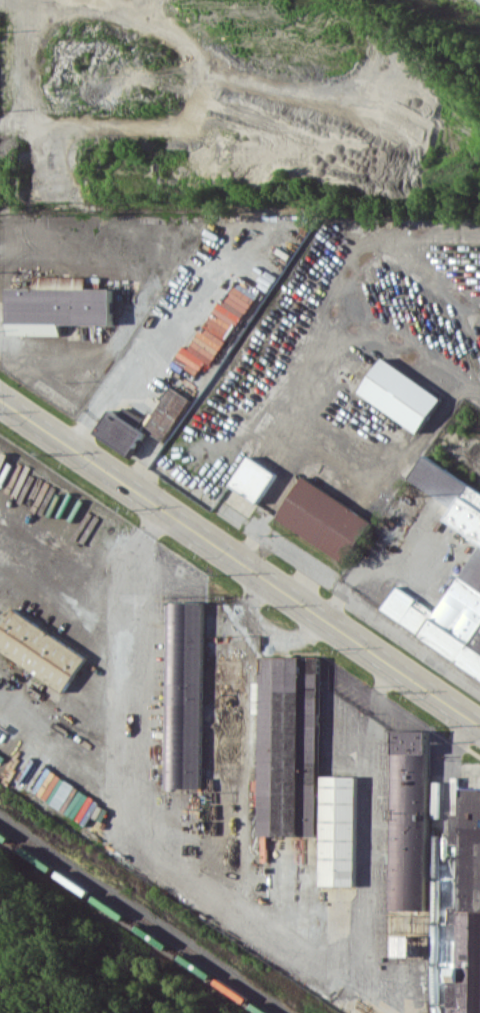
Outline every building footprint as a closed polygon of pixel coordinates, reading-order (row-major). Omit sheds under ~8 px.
[(8,335),(60,335),(61,323),(112,324),(112,288),(87,288),(87,276),(34,275),(34,288),(9,287),(8,335)] [(359,392),(418,432),(442,398),(383,357),(359,392)] [(190,399),(170,386),(144,428),(164,441),(190,399)] [(144,431),(137,427),(142,418),(123,407),(119,414),(109,408),(94,435),(131,455),(144,431)] [(277,473),(248,455),(230,485),(259,502),(277,473)] [(437,612),(394,586),(378,613),(479,674),(479,492),(422,457),(409,479),(454,506),(445,520),(479,541),(437,612)] [(372,520),(302,476),(276,518),(346,562),(372,520)] [(203,601),(168,601),(167,788),(202,788),(203,601)] [(13,609),(0,629),(0,650),(66,691),(88,656),(13,609)] [(319,656),(262,656),(262,683),(260,683),(259,835),(318,836),(319,656)] [(242,659),(220,659),(219,759),(240,759),(242,659)] [(429,730),(395,729),(392,851),(387,851),(387,879),(391,879),(391,909),(426,910),(429,730)] [(357,776),(322,776),(321,885),(356,886),(357,776)] [(461,786),(456,907),(450,907),(449,941),(450,942),(447,1012),(479,1012),(479,787),(461,786)] [(459,845),(458,814),(450,814),(450,845),(459,845)] [(416,935),(399,935),(398,955),(415,956),(416,935)]
